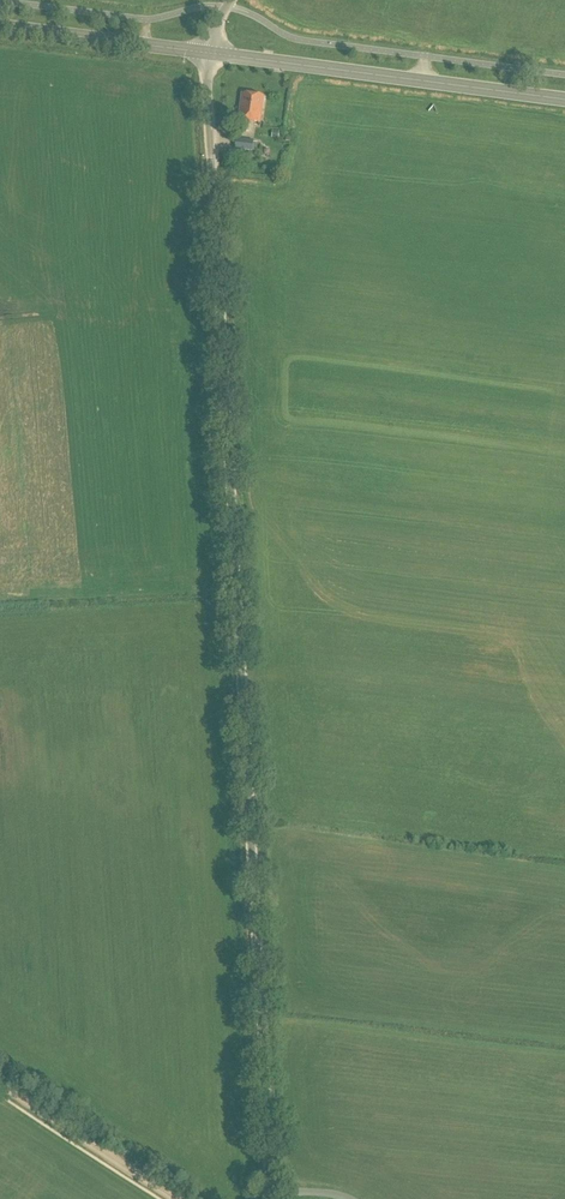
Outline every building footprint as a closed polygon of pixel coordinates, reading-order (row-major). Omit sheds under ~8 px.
[(239,120),(259,123),(263,97),(243,94),(239,120)] [(233,150),(251,153),(252,151),(257,152),(258,144),(253,143),(253,140),(235,138),(233,150)]
